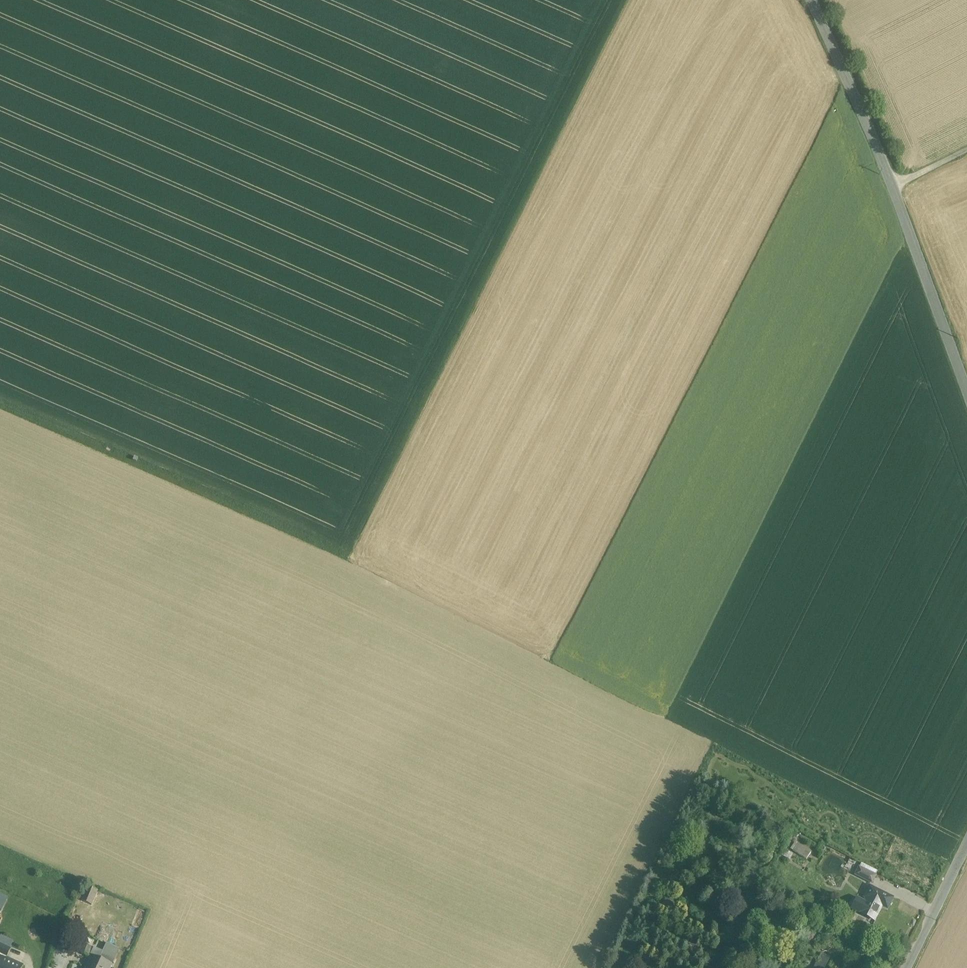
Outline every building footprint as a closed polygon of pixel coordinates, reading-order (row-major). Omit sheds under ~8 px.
[(812,853),(798,844),(794,851),(807,860),(812,853)] [(875,875),(860,867),(856,875),(871,883),(875,875)] [(98,890),(85,886),(80,900),(93,905),(98,890)] [(892,898),(870,887),(865,897),(866,898),(864,903),(856,899),(852,908),(859,912),(859,913),(865,916),(866,913),(875,918),(881,905),(887,908),(892,898)] [(6,958),(1,967),(20,967),(22,965),(6,958)]
